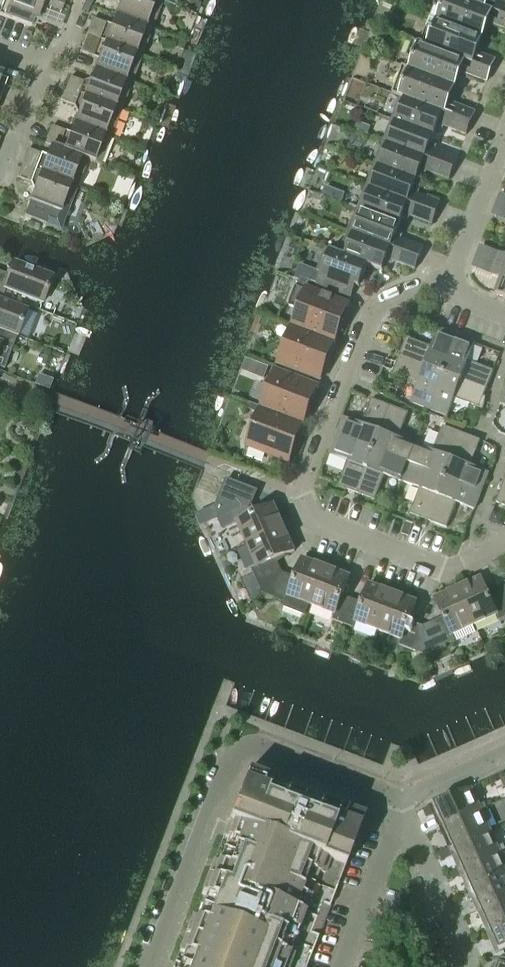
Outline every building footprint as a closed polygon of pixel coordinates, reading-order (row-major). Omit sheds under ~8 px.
[(43,5),(61,12),(63,7),(46,0),(4,0),(1,9),(9,12),(6,19),(31,28),(34,21),(37,22),(43,5)] [(161,2),(157,0),(121,0),(115,16),(151,29),(161,2)] [(462,0),(437,0),(434,7),(441,10),(437,21),(482,38),(488,23),(504,30),(504,16),(462,0)] [(504,16),(504,3),(496,0),(462,0),(504,16)] [(140,57),(151,29),(115,16),(109,31),(103,28),(105,24),(92,19),(86,36),(140,57)] [(476,52),(482,38),(437,21),(433,31),(426,28),(421,41),(409,37),(408,40),(491,71),(495,60),(476,52)] [(130,84),(140,57),(86,36),(79,52),(92,57),(94,53),(100,55),(94,70),(130,84)] [(491,71),(408,40),(407,42),(411,44),(406,57),(414,60),(410,69),(410,70),(455,87),(460,72),(487,82),(491,71)] [(449,102),(455,87),(410,70),(410,69),(395,64),(394,67),(402,70),(392,94),(471,124),(475,112),(449,102)] [(120,110),(130,84),(94,70),(89,85),(70,78),(65,90),(120,110)] [(110,138),(120,110),(65,90),(60,102),(80,109),(74,124),(110,138)] [(471,124),(392,94),(400,97),(392,120),(434,136),(438,125),(466,135),(471,124)] [(430,147),(434,136),(392,120),(383,142),(454,169),(458,158),(430,147)] [(99,165),(110,138),(74,124),(68,140),(62,137),(64,133),(51,127),(44,144),(50,147),(86,161),(99,165)] [(454,169),(383,142),(375,165),(417,181),(421,170),(449,180),(454,169)] [(76,188),(86,161),(50,147),(45,162),(38,160),(40,155),(27,150),(21,167),(76,188)] [(413,192),(417,181),(375,165),(366,187),(436,214),(441,203),(413,192)] [(65,215),(76,188),(21,167),(16,178),(36,186),(27,207),(43,213),(45,207),(65,215)] [(436,214),(366,187),(358,210),(400,226),(404,214),(432,225),(436,214)] [(395,237),(400,226),(358,210),(349,232),(419,259),(424,248),(395,237)] [(349,232),(341,254),(340,255),(368,265),(368,266),(383,271),(387,259),(415,270),(419,259),(349,232)] [(359,288),(368,266),(368,265),(340,255),(341,254),(326,248),(317,272),(322,273),(316,287),(350,300),(355,286),(359,288)] [(501,253),(496,265),(504,268),(504,255),(501,253)] [(51,277),(13,263),(8,276),(0,273),(0,288),(5,290),(41,304),(51,277)] [(496,265),(492,276),(497,278),(501,280),(496,295),(504,298),(504,268),(496,265)] [(332,342),(342,316),(329,311),(333,299),(306,289),(305,290),(296,287),(289,306),(301,311),(295,327),(332,342)] [(26,310),(1,300),(5,290),(0,288),(0,330),(16,336),(26,310)] [(323,368),(332,342),(295,327),(286,352),(282,350),(277,364),(305,374),(309,362),(323,368)] [(443,373),(457,337),(438,330),(432,348),(406,338),(399,357),(443,373)] [(494,371),(469,362),(476,344),(457,337),(443,373),(487,390),(494,371)] [(429,410),(443,373),(399,357),(392,375),(417,385),(411,403),(429,410)] [(305,413),(315,387),(278,372),(268,397),(265,396),(260,408),(288,419),(292,408),(305,413)] [(480,408),(487,390),(443,373),(429,410),(448,417),(454,399),(480,408)] [(373,450),(390,406),(371,399),(362,425),(344,418),(337,437),(373,450)] [(409,464),(416,445),(399,439),(409,413),(390,406),(373,450),(409,464)] [(287,461),(297,435),(284,430),(288,419),(260,408),(255,421),(259,422),(249,447),(287,461)] [(445,478),(462,434),(443,427),(434,452),(416,445),(409,464),(445,478)] [(489,473),(471,466),(480,441),(462,434),(445,478),(482,492),(489,473)] [(356,494),(373,450),(337,437),(330,455),(348,462),(338,487),(356,494)] [(402,482),(409,464),(373,450),(356,494),(375,501),(385,476),(402,482)] [(428,521),(445,478),(409,464),(402,482),(419,489),(410,514),(428,521)] [(475,510),(482,492),(445,478),(428,521),(447,528),(457,503),(475,510)] [(284,528),(274,505),(256,514),(251,504),(253,504),(258,491),(226,479),(216,506),(221,517),(218,519),(223,529),(237,523),(247,545),(284,528)] [(503,485),(496,503),(504,507),(504,485),(503,485)] [(276,560),(295,551),(284,528),(247,545),(257,567),(252,570),(262,594),(282,573),(276,560)] [(312,606),(326,568),(303,559),(296,578),(282,573),(262,594),(286,603),(284,608),(305,616),(309,605),(312,606)] [(343,624),(352,600),(343,596),(350,577),(326,568),(312,606),(335,615),(332,620),(343,624)] [(498,590),(488,594),(481,578),(458,589),(475,626),(497,616),(499,621),(504,619),(504,606),(498,590)] [(496,587),(498,590),(504,606),(504,583),(496,587)] [(379,631),(393,593),(370,584),(362,603),(352,600),(343,624),(354,628),(356,623),(379,631)] [(453,636),(475,626),(458,589),(435,599),(443,617),(423,626),(424,655),(455,641),(453,636)] [(424,655),(423,626),(410,621),(417,602),(393,593),(379,631),(401,640),(399,646),(424,655)] [(308,960),(315,943),(330,903),(337,884),(366,810),(354,806),(356,801),(263,766),(257,782),(245,778),(222,837),(237,843),(228,867),(213,861),(201,895),(215,900),(210,914),(206,924),(191,918),(179,952),(193,957),(189,966),(306,966),(308,960)] [(440,828),(486,807),(485,803),(479,806),(471,788),(430,807),(434,816),(438,814),(444,825),(439,827),(440,828)] [(490,831),(482,813),(488,811),(486,807),(440,828),(443,836),(448,834),(453,846),(448,848),(449,849),(490,831)] [(490,831),(449,849),(452,857),(457,855),(462,867),(458,869),(458,870),(504,849),(503,845),(498,847),(490,831)] [(501,855),(504,853),(504,849),(458,870),(462,878),(466,876),(472,887),(467,889),(467,891),(504,874),(504,864),(501,855)] [(504,899),(504,874),(467,891),(471,899),(476,897),(481,908),(476,910),(477,911),(504,899)] [(477,911),(480,920),(485,918),(490,929),(485,931),(486,932),(504,924),(504,899),(477,911)] [(504,950),(504,924),(486,932),(490,940),(494,938),(499,950),(495,952),(496,954),(504,950)]
